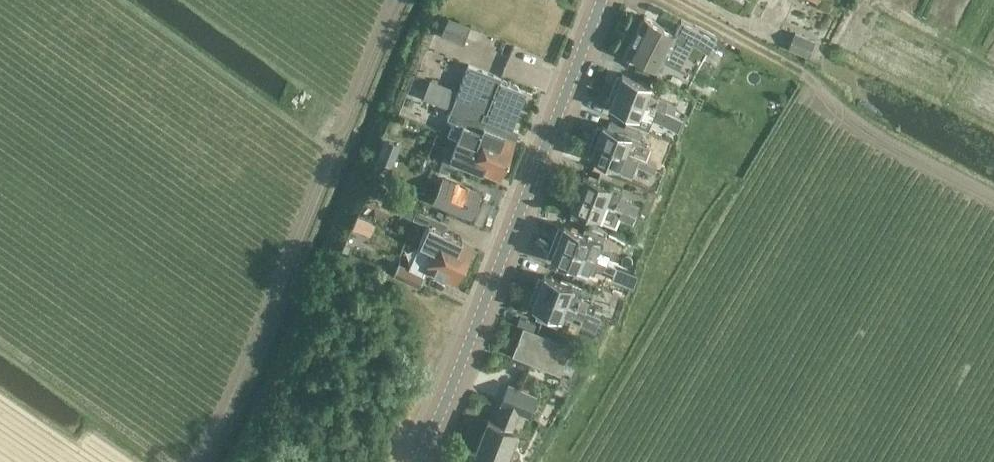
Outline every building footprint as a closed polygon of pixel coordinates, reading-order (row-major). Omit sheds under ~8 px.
[(441,34),(463,44),(470,25),(448,16),(441,34)] [(644,16),(626,52),(658,68),(663,60),(678,68),(699,28),(681,19),(674,31),(644,16)] [(807,57),(814,41),(794,32),(787,48),(807,57)] [(508,156),(518,130),(507,125),(521,89),(499,81),(501,77),(468,65),(458,90),(430,79),(422,98),(450,109),(447,118),(462,124),(458,136),(508,156)] [(686,118),(690,108),(667,101),(668,98),(649,91),(651,85),(622,74),(615,90),(680,116),(686,118)] [(640,113),(676,127),(680,116),(615,90),(608,106),(638,117),(640,113)] [(596,140),(646,159),(650,147),(639,142),(643,133),(609,120),(607,125),(602,123),(596,140)] [(382,136),(378,159),(397,161),(400,139),(382,136)] [(500,178),(508,156),(458,136),(453,148),(447,146),(441,161),(456,167),(458,161),(500,178)] [(646,159),(596,140),(590,156),(619,167),(623,159),(653,171),(656,163),(646,159)] [(622,190),(583,174),(576,190),(634,212),(635,213),(639,204),(619,196),(622,190)] [(570,206),(597,217),(597,219),(612,225),(616,215),(632,221),(637,222),(640,215),(635,213),(634,212),(576,190),(570,206)] [(358,213),(353,223),(371,232),(376,221),(358,213)] [(611,252),(607,251),(608,250),(600,247),(603,240),(593,236),(563,224),(557,240),(614,263),(627,268),(632,256),(613,249),(611,252)] [(419,243),(465,263),(472,247),(460,242),(462,239),(427,225),(419,243)] [(592,265),(601,268),(611,271),(614,263),(557,240),(550,256),(580,267),(583,260),(593,263),(592,265)] [(465,263),(419,243),(409,267),(399,263),(393,274),(418,286),(424,274),(426,269),(445,278),(446,274),(457,279),(465,263)] [(582,290),(543,275),(537,291),(598,315),(602,307),(579,298),(582,290)] [(600,315),(598,315),(537,291),(531,306),(538,309),(535,317),(557,326),(563,311),(581,318),(580,323),(594,328),(600,315)] [(566,356),(570,346),(523,327),(513,354),(560,373),(562,367),(570,370),(574,359),(566,356)] [(512,445),(518,430),(514,429),(519,415),(528,418),(536,395),(508,384),(500,404),(502,405),(495,423),(487,420),(475,449),(506,461),(509,461),(513,461),(514,461),(517,460),(519,453),(519,450),(517,447),(512,445)]
